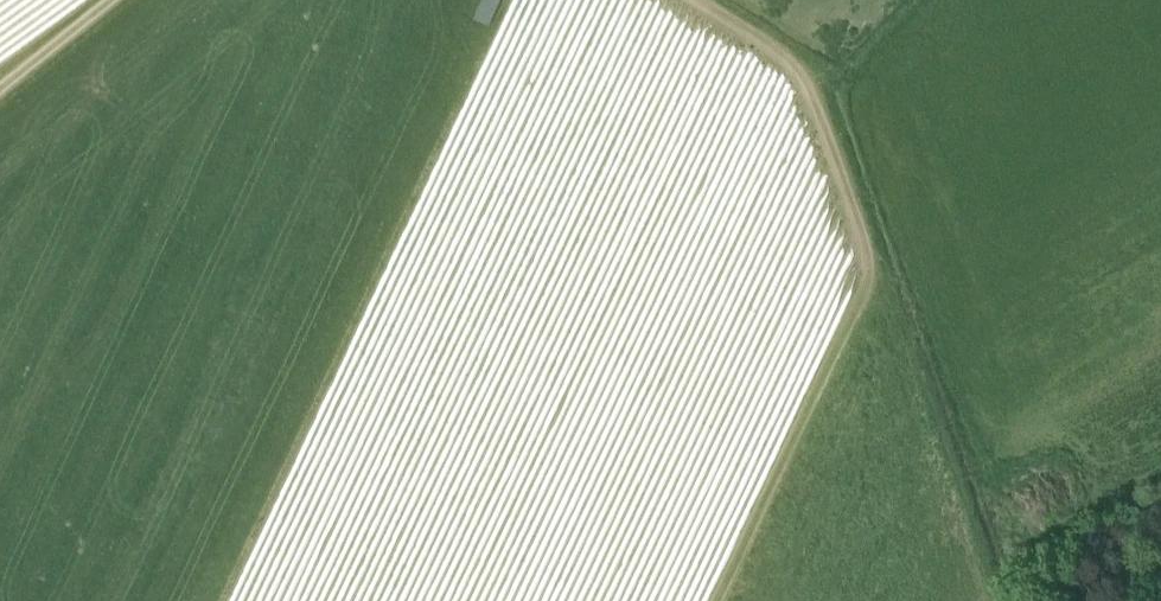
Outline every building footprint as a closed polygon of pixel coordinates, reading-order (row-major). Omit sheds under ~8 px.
[(501,0),(482,0),(476,19),(493,25),(501,0)]
